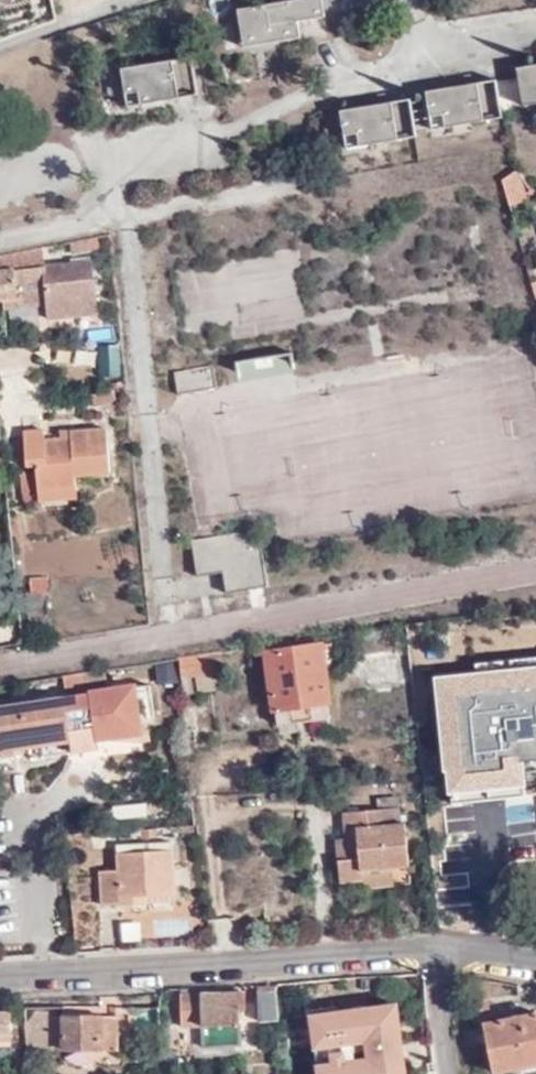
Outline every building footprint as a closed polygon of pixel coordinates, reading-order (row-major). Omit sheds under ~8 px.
[(301,35),(298,19),(325,15),(323,0),(284,0),(238,8),(244,45),(301,35)] [(125,106),(196,94),(190,57),(119,68),(123,92),(125,106)] [(535,101),(535,63),(517,66),(523,103),(535,101)] [(447,125),(504,115),(498,79),(427,90),(433,126),(447,125)] [(347,146),(418,134),(412,98),(342,109),(346,132),(347,146)] [(512,209),(535,203),(535,191),(528,187),(520,174),(504,184),(512,209)] [(0,298),(0,300),(1,306),(93,296),(88,261),(8,271),(12,296),(0,298)] [(8,269),(0,270),(0,298),(12,296),(8,271),(8,269)] [(111,331),(89,334),(93,365),(116,361),(111,331)] [(238,363),(240,394),(294,390),(292,359),(238,363)] [(177,393),(216,386),(213,365),(174,371),(177,393)] [(110,390),(91,396),(95,408),(114,400),(110,390)] [(103,429),(69,432),(70,440),(58,441),(43,443),(42,432),(22,434),(26,471),(35,470),(35,477),(36,492),(75,488),(74,477),(108,474),(103,429)] [(70,440),(69,432),(57,434),(58,441),(70,440)] [(36,492),(35,477),(20,478),(22,502),(37,501),(36,492)] [(76,500),(75,488),(36,492),(37,501),(37,503),(76,500)] [(227,592),(268,585),(259,529),(191,540),(197,575),(223,570),(227,592)] [(335,644),(271,652),(279,709),(281,709),(283,724),(333,717),(330,704),(333,704),(328,666),(338,665),(335,644)] [(225,655),(182,661),(184,678),(224,673),(228,673),(225,655)] [(447,798),(525,791),(524,775),(535,774),(535,660),(475,666),(475,673),(431,678),(440,774),(444,774),(447,798)] [(65,678),(105,672),(105,668),(64,675),(65,678)] [(83,689),(107,686),(105,672),(65,678),(67,690),(83,687),(83,689)] [(184,678),(186,695),(227,691),(224,673),(184,678)] [(42,740),(45,757),(74,753),(68,711),(92,707),(97,738),(141,732),(136,700),(92,696),(91,692),(0,706),(0,746),(1,746),(2,757),(17,755),(15,744),(42,740)] [(365,869),(396,866),(412,864),(408,824),(404,824),(402,807),(345,812),(347,838),(350,859),(340,860),(343,882),(366,880),(365,869)] [(350,859),(347,838),(337,839),(340,860),(350,859)] [(117,852),(173,850),(172,843),(116,845),(117,852)] [(176,896),(173,850),(117,852),(117,869),(100,870),(102,905),(141,903),(141,897),(176,896)] [(398,885),(396,866),(365,869),(366,880),(376,887),(398,885)] [(275,989),(259,990),(259,1020),(277,1019),(275,989)] [(202,1045),(242,1044),(240,1009),(245,1009),(244,991),(179,993),(181,1026),(202,1025),(202,1045)] [(308,1014),(313,1050),(364,1044),(366,1060),(345,1063),(344,1052),(328,1054),(330,1064),(314,1067),(315,1073),(409,1073),(399,1002),(308,1014)] [(535,1063),(535,1013),(488,1023),(498,1071),(535,1063)] [(11,1033),(11,1014),(0,1014),(0,1033),(11,1033)] [(65,1048),(119,1048),(119,1016),(65,1015),(65,1048)] [(11,1044),(11,1033),(0,1033),(0,1044),(11,1044)] [(242,1055),(242,1044),(202,1045),(203,1055),(242,1055)] [(118,1064),(119,1048),(65,1048),(65,1064),(118,1064)] [(31,1065),(32,1073),(62,1073),(62,1064),(31,1065)]
